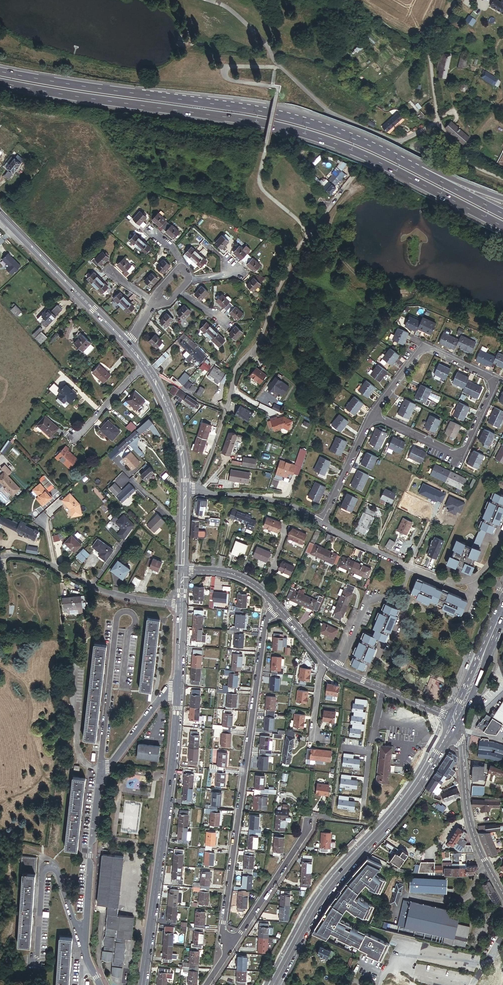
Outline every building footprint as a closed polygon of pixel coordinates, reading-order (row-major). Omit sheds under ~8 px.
[(490,7),(502,15),(502,2),(501,1),(500,3),(495,0),(494,0),(490,7)] [(440,71),(438,77),(446,78),(447,76),(451,56),(443,54),(441,63),(438,62),(437,70),(440,71)] [(458,68),(465,70),(468,56),(461,54),(458,68)] [(497,81),(485,73),(481,79),(494,86),(497,81)] [(393,120),(397,124),(402,120),(398,115),(393,120)] [(387,134),(397,124),(393,120),(383,129),(384,130),(387,134)] [(463,145),(469,138),(451,122),(445,129),(463,145)] [(21,162),(15,157),(7,168),(9,169),(4,175),(9,179),(21,162)] [(346,175),(337,167),(331,174),(333,175),(328,180),(331,182),(330,183),(329,182),(325,186),(323,188),(331,195),(336,188),(334,186),(339,181),(341,182),(346,175)] [(147,218),(141,212),(134,220),(133,219),(130,222),(139,230),(142,227),(141,225),(147,218)] [(161,227),(166,222),(166,221),(162,218),(159,215),(158,215),(152,221),(160,228),(161,227)] [(172,227),(171,227),(167,232),(166,233),(174,240),(177,237),(178,236),(180,233),(172,227)] [(130,241),(137,247),(143,241),(135,234),(130,241)] [(215,244),(222,250),(229,242),(228,242),(223,237),(215,244)] [(143,241),(137,247),(146,254),(151,248),(143,241)] [(185,254),(193,261),(198,256),(190,248),(185,254)] [(243,261),(247,256),(248,256),(240,248),(234,255),(242,262),(243,261)] [(95,260),(100,264),(101,265),(108,257),(107,257),(104,254),(102,252),(95,260)] [(0,262),(0,263),(13,275),(21,266),(9,254),(0,262)] [(198,256),(193,261),(198,266),(201,268),(203,266),(204,264),(206,262),(198,256)] [(91,261),(98,267),(100,264),(95,260),(93,258),(91,261)] [(118,262),(116,264),(123,270),(124,271),(126,269),(129,272),(134,266),(131,263),(129,265),(122,258),(120,260),(119,259),(117,261),(118,262)] [(161,271),(163,273),(170,266),(164,260),(157,268),(159,270),(161,271)] [(253,260),(253,261),(248,266),(247,267),(255,274),(261,267),(253,260)] [(101,295),(108,289),(93,274),(90,276),(88,273),(84,277),(87,280),(86,280),(101,295)] [(145,282),(151,287),(158,279),(152,274),(145,282)] [(257,277),(254,279),(260,285),(265,280),(257,277)] [(253,293),(260,285),(254,279),(247,287),(253,293)] [(201,301),(208,294),(202,288),(195,296),(197,297),(199,299),(201,301)] [(113,300),(121,307),(127,301),(119,294),(113,300)] [(224,309),(228,304),(229,304),(224,299),(221,296),(219,299),(217,300),(215,303),(223,310),(224,309)] [(127,301),(121,307),(129,314),(134,308),(127,301)] [(57,316),(63,309),(58,304),(51,310),(48,308),(38,318),(46,327),(57,316)] [(22,312),(16,306),(11,311),(17,317),(22,312)] [(182,317),(184,320),(191,312),(185,306),(178,314),(181,316),(182,317)] [(234,308),(233,309),(229,314),(228,315),(236,322),(242,316),(234,308)] [(163,325),(166,328),(173,320),(167,314),(159,321),(162,324),(163,325)] [(404,327),(415,333),(417,330),(420,324),(409,318),(404,327)] [(420,324),(417,330),(429,337),(435,327),(422,320),(420,324)] [(200,330),(208,337),(214,330),(206,323),(200,330)] [(42,331),(43,329),(40,326),(33,334),(36,337),(35,338),(42,344),(48,337),(42,331)] [(228,335),(234,340),(241,333),(235,328),(228,335)] [(406,334),(397,329),(391,340),(401,345),(406,334)] [(214,330),(208,337),(219,347),(226,340),(214,330)] [(56,331),(49,340),(52,343),(60,334),(56,331)] [(92,343),(83,334),(79,338),(74,344),(84,352),(85,351),(91,344),(92,343)] [(154,335),(148,341),(156,349),(158,347),(162,343),(154,335)] [(440,345),(455,352),(457,348),(460,342),(445,335),(440,345)] [(190,354),(191,355),(195,350),(197,348),(198,348),(185,336),(178,343),(186,350),(190,354)] [(460,342),(457,348),(472,355),(477,345),(462,338),(460,342)] [(94,347),(91,344),(85,351),(88,354),(94,347)] [(197,348),(195,350),(202,357),(204,355),(197,348)] [(398,356),(390,349),(382,359),(391,366),(398,356)] [(202,357),(195,350),(191,355),(194,358),(200,364),(201,363),(202,364),(205,362),(207,360),(208,359),(204,355),(202,357)] [(477,363),(492,370),(494,366),(497,360),(487,355),(482,352),(477,363)] [(189,363),(194,358),(191,355),(190,354),(185,359),(185,360),(189,363)] [(167,360),(162,356),(152,366),(157,369),(167,360)] [(494,366),(502,370),(502,358),(499,356),(497,360),(494,366)] [(208,371),(211,367),(208,365),(210,362),(207,360),(205,363),(205,362),(200,369),(203,371),(204,369),(208,371)] [(93,373),(104,383),(110,375),(99,365),(93,373)] [(387,372),(378,365),(370,376),(379,383),(387,372)] [(215,366),(208,377),(211,379),(213,377),(214,378),(220,382),(226,374),(215,366)] [(435,376),(447,381),(452,371),(440,366),(435,376)] [(267,376),(256,368),(250,376),(260,384),(267,376)] [(183,386),(190,377),(185,372),(178,381),(183,386)] [(453,385),(465,390),(468,383),(470,380),(458,374),(453,385)] [(277,376),(269,387),(271,390),(275,390),(279,393),(279,392),(284,395),(290,386),(277,376)] [(184,387),(188,390),(189,388),(190,390),(194,385),(189,381),(184,387)] [(374,389),(365,382),(357,392),(367,399),(374,389)] [(465,390),(463,393),(479,401),(484,390),(468,383),(465,390)] [(59,395),(57,398),(63,404),(66,401),(69,404),(77,396),(65,385),(57,393),(59,395)] [(432,391),(421,386),(415,399),(426,404),(432,391)] [(175,396),(179,390),(174,387),(170,393),(175,397),(175,396)] [(205,389),(201,387),(196,394),(201,397),(205,389)] [(146,401),(135,391),(126,401),(140,414),(145,409),(142,406),(146,401)] [(198,403),(187,396),(184,401),(194,408),(197,405),(198,403)] [(362,404),(353,397),(344,409),(353,416),(362,404)] [(416,405),(405,401),(398,416),(408,421),(416,405)] [(254,412),(241,405),(236,414),(248,422),(254,412)] [(278,413),(281,408),(274,405),(272,410),(278,413)] [(469,409),(460,405),(453,417),(463,422),(469,409)] [(496,410),(488,425),(498,430),(502,421),(502,413),(496,410)] [(330,426),(340,433),(348,422),(338,415),(330,426)] [(59,429),(45,416),(36,426),(50,438),(59,429)] [(290,431),(292,426),(291,426),(293,422),(283,417),(277,420),(276,418),(270,420),(270,422),(267,423),(269,430),(273,428),(274,433),(276,432),(280,431),(280,430),(283,429),(288,431),(289,430),(290,431)] [(435,434),(441,422),(430,417),(425,429),(435,434)] [(122,432),(109,420),(100,430),(113,442),(122,432)] [(145,431),(152,424),(149,420),(141,426),(145,431)] [(461,427),(452,423),(446,435),(455,439),(461,427)] [(212,427),(203,424),(201,429),(198,437),(207,440),(212,427)] [(145,431),(141,426),(137,430),(141,435),(145,431)] [(161,435),(156,429),(152,432),(158,437),(161,435)] [(370,445),(380,449),(387,434),(384,433),(379,430),(376,429),(370,445)] [(140,435),(136,430),(125,440),(129,444),(135,439),(138,437),(140,435)] [(494,436),(484,431),(479,443),(488,447),(494,436)] [(237,436),(229,433),(222,452),(230,455),(237,436)] [(140,439),(138,437),(129,444),(129,445),(140,456),(143,453),(138,448),(137,442),(140,439)] [(202,454),(207,440),(198,437),(195,445),(193,451),(202,454)] [(330,452),(340,456),(346,443),(336,438),(330,452)] [(388,449),(400,454),(404,444),(393,439),(388,449)] [(126,447),(128,445),(124,440),(117,447),(121,451),(126,447)] [(60,460),(64,464),(66,462),(71,467),(78,460),(68,451),(70,449),(67,446),(56,458),(59,461),(60,460)] [(117,446),(110,452),(115,457),(121,451),(117,447),(117,446)] [(422,465),(426,456),(426,455),(413,449),(408,459),(422,465)] [(501,449),(494,462),(502,467),(502,465),(502,450),(501,449)] [(297,476),(305,452),(300,450),(294,466),(296,467),(293,475),(297,476)] [(140,463),(130,452),(122,460),(131,471),(140,463)] [(483,457),(474,452),(467,466),(477,470),(483,457)] [(377,458),(367,453),(361,465),(372,470),(377,458)] [(257,460),(244,457),(243,462),(233,460),(232,463),(256,467),(257,460)] [(313,472),(323,477),(330,463),(319,458),(313,472)] [(294,466),(279,462),(275,476),(274,478),(275,480),(280,481),(281,480),(282,478),(286,479),(288,474),(293,476),(293,475),(296,467),(294,466)] [(10,476),(14,473),(8,464),(4,467),(7,471),(0,476),(0,479),(13,496),(21,489),(10,476)] [(430,477),(445,484),(450,473),(435,466),(430,477)] [(147,479),(155,472),(150,467),(149,467),(146,471),(142,474),(147,479)] [(251,473),(231,470),(229,480),(249,483),(251,473)] [(369,476),(358,472),(351,487),(362,492),(369,476)] [(450,473),(445,484),(461,491),(466,481),(450,473)] [(54,497),(42,482),(35,488),(41,495),(38,498),(44,505),(54,497)] [(116,482),(110,487),(117,494),(117,495),(119,497),(120,496),(118,494),(123,490),(125,492),(127,490),(125,488),(123,489),(116,482)] [(307,499),(318,504),(325,489),(314,484),(307,499)] [(126,499),(137,489),(133,485),(127,490),(125,492),(122,495),(123,496),(126,499)] [(371,490),(366,501),(371,503),(376,492),(371,490)] [(384,491),(380,499),(391,505),(395,496),(384,491)] [(61,502),(69,510),(72,518),(82,515),(79,504),(69,494),(61,502)] [(477,541),(483,544),(488,532),(492,534),(495,527),(496,528),(497,524),(499,525),(502,515),(502,497),(496,494),(493,501),(494,501),(493,504),(490,503),(484,519),(486,520),(485,523),(484,523),(477,541)] [(341,509),(352,514),(358,500),(347,495),(341,509)] [(445,508),(447,501),(425,495),(423,502),(445,508)] [(197,511),(197,514),(203,515),(205,506),(207,507),(208,502),(199,500),(199,502),(197,502),(196,511),(197,511)] [(362,513),(362,512),(354,529),(363,534),(365,529),(366,529),(372,517),(371,517),(374,511),(365,507),(362,513)] [(238,513),(239,511),(234,509),(230,518),(235,520),(236,519),(238,513)] [(245,516),(238,513),(236,519),(249,524),(251,519),(246,517),(245,516)] [(35,539),(40,530),(35,528),(35,529),(26,524),(27,522),(22,519),(20,523),(3,515),(0,520),(0,522),(16,530),(15,532),(19,534),(20,532),(35,539)] [(158,515),(147,526),(154,533),(165,521),(158,515)] [(249,524),(248,528),(254,531),(258,521),(251,519),(249,524)] [(267,519),(263,528),(277,534),(281,525),(267,519)] [(199,530),(200,521),(193,520),(192,536),(199,536),(200,538),(205,538),(206,537),(206,532),(205,531),(199,530)] [(406,536),(412,524),(404,520),(398,532),(406,536)] [(292,531),(287,540),(301,547),(305,538),(292,531)] [(314,546),(315,546),(321,534),(316,532),(310,544),(314,547),(314,546)] [(79,547),(80,548),(83,544),(73,535),(66,543),(76,551),(79,547)] [(114,550),(100,538),(93,545),(101,552),(99,554),(106,560),(114,550)] [(392,549),(395,543),(389,540),(386,546),(392,549)] [(445,544),(436,540),(434,543),(433,543),(431,546),(432,546),(430,550),(431,550),(428,557),(437,561),(445,544)] [(237,541),(234,548),(240,551),(246,553),(248,546),(237,541)] [(463,547),(455,567),(472,574),(475,567),(473,567),(481,548),(475,545),(474,549),(473,549),(472,550),(465,548),(466,546),(459,543),(458,545),(463,547)] [(448,564),(455,567),(463,547),(458,545),(453,558),(451,558),(448,564)] [(323,559),(326,550),(315,546),(314,546),(314,547),(311,554),(323,559)] [(257,548),(253,558),(267,563),(271,553),(257,548)] [(82,551),(78,555),(84,561),(91,554),(86,549),(83,553),(82,551)] [(331,552),(326,550),(323,559),(326,560),(325,563),(333,566),(334,563),(337,564),(340,556),(337,555),(337,554),(333,553),(334,551),(332,550),(331,552)] [(349,569),(352,570),(356,561),(344,557),(340,566),(341,566),(349,569)] [(162,562),(154,558),(153,559),(150,567),(153,568),(158,570),(162,562)] [(129,567),(127,566),(118,560),(111,570),(122,577),(129,567)] [(359,563),(356,561),(352,570),(356,572),(354,576),(362,579),(363,575),(369,577),(372,568),(361,563),(362,562),(359,561),(359,563)] [(282,562),(279,570),(291,575),(294,567),(282,562)] [(132,582),(138,585),(141,580),(134,577),(132,582)] [(417,578),(412,590),(419,593),(417,596),(430,601),(431,598),(444,603),(443,606),(455,611),(457,608),(463,610),(468,598),(462,595),(449,590),(436,585),(436,584),(424,579),(423,580),(417,578)] [(356,586),(347,582),(344,588),(342,595),(340,601),(349,605),(356,586)] [(196,585),(195,602),(204,603),(205,586),(196,585)] [(302,605),(306,596),(303,595),(304,592),(301,591),(300,593),(295,591),(296,589),(291,587),(286,598),(290,600),(291,600),(290,602),(291,603),(295,605),(297,605),(297,603),(302,605)] [(228,592),(212,591),(211,597),(215,597),(215,600),(227,601),(228,592)] [(241,593),(240,605),(248,606),(249,594),(241,593)] [(317,601),(306,596),(302,605),(313,610),(313,609),(317,601)] [(80,598),(61,599),(62,610),(67,610),(81,608),(81,604),(81,601),(80,598)] [(349,605),(340,601),(338,606),(335,612),(335,613),(336,613),(343,616),(344,616),(349,605)] [(357,657),(354,663),(365,667),(367,661),(369,662),(370,658),(372,659),(377,646),(376,646),(377,643),(375,642),(378,636),(386,639),(389,632),(388,631),(389,629),(392,630),(398,614),(396,613),(398,607),(386,602),(384,608),(385,608),(383,611),(380,610),(374,626),(377,627),(374,634),(367,631),(364,638),(365,638),(363,641),(361,640),(356,653),(359,654),(357,657)] [(82,611),(81,608),(67,610),(67,613),(68,616),(82,615),(82,611)] [(238,613),(237,625),(242,625),(246,626),(247,613),(238,613)] [(195,626),(204,627),(205,614),(196,614),(195,626)] [(155,691),(162,619),(149,618),(142,689),(155,691)] [(314,628),(316,629),(316,630),(321,632),(335,638),(339,629),(325,624),(324,625),(316,622),(314,628)] [(203,634),(204,627),(195,626),(194,639),(203,639),(203,634)] [(237,633),(236,645),(244,646),(245,633),(240,633),(237,633)] [(282,646),(284,646),(286,645),(286,640),(285,638),(282,638),(283,634),(274,633),(273,650),(281,651),(282,646)] [(98,740),(109,645),(96,644),(86,738),(98,740)] [(194,666),(202,666),(203,654),(195,653),(194,666)] [(235,653),(234,665),(235,665),(240,665),(243,666),(244,653),(235,653)] [(272,656),(271,672),(283,673),(283,669),(280,669),(281,664),(281,657),(282,656),(272,656)] [(201,679),(202,666),(194,666),(192,678),(201,679)] [(312,668),(301,666),(299,678),(310,680),(311,674),(310,674),(311,672),(312,668)] [(283,673),(271,672),(270,688),(279,688),(280,676),(283,676),(283,673)] [(229,689),(235,689),(236,686),(238,686),(239,673),(234,673),(231,673),(229,689)] [(329,682),(327,693),(339,695),(341,684),(336,683),(336,684),(333,683),(329,682)] [(235,693),(235,689),(229,689),(229,693),(228,705),(233,705),(236,705),(237,693),(235,693)] [(309,690),(298,689),(296,701),(307,702),(308,697),(307,697),(308,694),(309,690)] [(192,706),(201,707),(202,695),(193,694),(192,706)] [(267,695),(266,711),(275,712),(276,695),(267,695)] [(497,710),(493,717),(502,724),(502,701),(497,710)] [(200,719),(201,707),(192,706),(191,718),(200,719)] [(230,725),(233,725),(234,713),(233,713),(234,709),(225,708),(224,725),(215,724),(215,728),(223,728),(229,729),(230,725)] [(325,709),(324,719),(329,720),(332,720),(336,721),(337,710),(325,709)] [(275,712),(266,711),(265,727),(273,728),(274,717),(275,712)] [(306,715),(295,714),(293,726),(304,727),(305,722),(304,722),(305,719),(306,715)] [(493,717),(490,722),(490,725),(487,726),(484,731),(487,733),(497,734),(502,725),(502,724),(493,717)] [(223,732),(223,728),(215,728),(215,736),(220,736),(221,732),(223,732)] [(229,732),(229,729),(223,728),(223,732),(222,744),(231,745),(232,733),(229,732)] [(296,733),(288,732),(283,763),(290,764),(295,738),(295,737),(295,736),(296,733)] [(191,746),(199,747),(200,734),(198,734),(192,733),(191,746)] [(270,735),(261,735),(260,743),(259,743),(259,745),(260,745),(260,751),(266,751),(272,752),(272,748),(273,748),(273,739),(269,739),(270,735)] [(501,762),(502,757),(502,745),(493,742),(489,741),(489,739),(482,738),(481,739),(481,740),(482,742),(481,742),(481,745),(479,744),(477,757),(489,759),(501,762)] [(382,743),(378,779),(390,780),(392,766),(394,744),(389,744),(382,743)] [(199,759),(199,747),(191,746),(190,758),(199,759)] [(332,749),(308,747),(306,762),(314,763),(315,762),(316,759),(326,760),(326,759),(331,760),(332,749)] [(161,759),(162,752),(140,751),(140,758),(161,759)] [(266,751),(260,751),(259,757),(258,757),(258,759),(259,759),(259,767),(268,767),(269,755),(272,755),(272,752),(266,751)] [(449,751),(440,766),(444,768),(443,769),(448,772),(451,768),(457,759),(457,758),(455,756),(456,755),(449,751)] [(217,768),(224,769),(224,765),(227,765),(228,753),(219,752),(218,764),(217,768)] [(502,772),(502,769),(491,765),(489,771),(502,775),(502,772)] [(444,768),(440,766),(433,777),(433,778),(438,781),(441,783),(445,778),(448,772),(443,769),(444,768)] [(483,767),(472,767),(472,781),(483,781),(483,767)] [(224,772),(224,769),(217,768),(217,772),(216,784),(223,785),(225,785),(226,773),(224,772)] [(184,786),(194,787),(195,774),(186,773),(184,786)] [(257,775),(255,791),(261,792),(262,787),(265,787),(265,775),(257,775)] [(88,779),(75,777),(67,849),(79,850),(88,779)] [(438,781),(433,778),(426,788),(429,790),(431,791),(438,781)] [(441,783),(438,781),(431,791),(439,794),(441,791),(437,789),(441,783)] [(319,782),(318,792),(323,793),(325,793),(330,794),(331,783),(319,782)] [(193,799),(194,787),(184,786),(183,798),(190,799),(193,799)] [(472,787),(472,795),(484,795),(485,787),(472,787)] [(457,788),(441,794),(444,802),(459,796),(457,788)] [(261,792),(255,791),(254,807),(263,808),(264,795),(261,795),(261,792)] [(212,808),(217,808),(218,805),(220,805),(221,793),(213,792),(212,804),(212,808)] [(490,807),(498,808),(499,802),(492,802),(492,800),(485,799),(485,801),(473,801),(473,806),(481,807),(481,810),(490,810),(490,807)] [(438,804),(435,808),(442,814),(446,809),(438,804)] [(217,812),(217,808),(212,808),(211,812),(210,824),(218,825),(220,812),(217,812)] [(180,826),(188,826),(189,814),(181,813),(180,826)] [(251,815),(250,831),(262,832),(262,827),(260,827),(261,815),(251,815)] [(283,816),(277,815),(276,830),(285,831),(286,816),(283,816)] [(187,839),(188,826),(180,826),(178,838),(187,839)] [(465,845),(467,842),(463,839),(467,834),(458,828),(448,843),(450,845),(459,852),(461,852),(465,845)] [(262,832),(250,831),(249,847),(258,847),(259,835),(261,835),(262,832)] [(206,848),(213,848),(213,844),(215,844),(216,832),(207,832),(206,848)] [(333,833),(323,832),(321,850),(328,851),(328,847),(332,847),(332,846),(332,842),(333,833)] [(478,833),(484,846),(494,842),(491,835),(491,832),(479,833),(478,833)] [(274,851),(280,852),(283,852),(285,838),(275,837),(274,851)] [(395,851),(397,848),(388,842),(386,846),(392,849),(395,851)] [(484,846),(487,856),(498,854),(494,842),(484,846)] [(213,852),(213,848),(206,848),(206,851),(205,863),(210,864),(214,864),(215,852),(213,852)] [(400,866),(409,854),(403,850),(401,852),(401,851),(398,849),(396,852),(391,860),(400,866)] [(253,871),(255,852),(249,851),(246,851),(245,871),(253,871)] [(175,865),(183,866),(185,853),(176,852),(175,865)] [(126,857),(105,854),(99,904),(110,906),(110,914),(119,915),(126,857)] [(461,854),(459,854),(459,862),(459,869),(460,875),(467,874),(467,866),(467,864),(462,864),(462,862),(463,862),(463,857),(461,857),(461,854)] [(387,863),(373,855),(370,858),(382,864),(385,866),(387,863)] [(381,960),(389,944),(364,932),(363,933),(349,927),(350,926),(344,923),(339,920),(347,908),(356,915),(357,914),(369,919),(374,906),(362,900),(358,896),(356,899),(355,898),(366,884),(368,886),(369,888),(381,894),(386,880),(379,876),(378,877),(375,874),(382,864),(370,858),(366,856),(345,881),(339,889),(335,895),(334,895),(328,903),(311,933),(326,940),(330,932),(335,934),(334,936),(350,943),(357,946),(357,947),(365,951),(365,953),(381,960)] [(303,857),(303,871),(312,872),(313,862),(313,858),(303,857)] [(425,873),(435,873),(434,866),(434,863),(421,862),(420,865),(418,873),(425,873)] [(443,875),(453,875),(452,868),(452,864),(442,863),(442,866),(443,872),(437,873),(437,875),(443,876),(443,875)] [(182,878),(183,866),(175,865),(174,878),(182,878)] [(479,869),(478,866),(467,866),(467,874),(476,874),(479,869)] [(200,887),(209,888),(211,872),(206,871),(206,870),(202,869),(201,883),(194,882),(193,887),(200,887)] [(253,871),(245,871),(244,886),(252,887),(253,871)] [(311,883),(312,872),(303,871),(301,887),(308,888),(308,886),(311,886),(311,883)] [(38,875),(25,874),(19,946),(32,947),(38,875)] [(412,878),(411,889),(445,891),(446,880),(412,878)] [(397,905),(403,885),(403,884),(399,882),(399,884),(397,884),(396,888),(393,887),(393,891),(395,891),(391,903),(397,905)] [(491,885),(489,882),(485,884),(490,893),(495,891),(491,884),(491,885)] [(208,904),(209,888),(200,887),(200,891),(201,891),(199,905),(203,905),(203,904),(208,904)] [(168,905),(178,906),(178,902),(179,894),(179,893),(176,893),(176,889),(170,889),(170,892),(169,892),(168,905)] [(292,891),(282,890),(282,895),(281,895),(280,897),(282,897),(282,904),(291,904),(292,891)] [(248,907),(249,895),(247,895),(247,891),(240,891),(238,910),(240,910),(240,912),(243,912),(243,910),(244,911),(245,907),(248,907)] [(495,891),(490,893),(496,904),(501,902),(495,891)] [(461,913),(405,899),(399,925),(445,936),(454,938),(455,936),(458,923),(461,913)] [(291,904),(282,904),(281,908),(281,912),(281,918),(287,918),(288,915),(290,915),(291,904)] [(177,918),(178,906),(168,905),(167,917),(168,917),(167,921),(173,922),(173,918),(177,918)] [(195,927),(204,928),(206,912),(201,912),(197,911),(196,923),(195,927)] [(119,915),(110,914),(108,923),(107,931),(107,936),(105,941),(106,946),(105,951),(104,960),(108,962),(114,961),(114,966),(113,976),(118,978),(123,977),(125,963),(127,958),(126,953),(128,948),(127,943),(127,938),(133,939),(136,917),(119,915)] [(261,923),(260,937),(269,938),(270,927),(266,927),(267,924),(261,923)] [(458,923),(455,936),(467,939),(470,926),(458,923)] [(177,942),(178,941),(179,935),(178,933),(174,933),(175,926),(165,926),(165,932),(166,932),(164,945),(173,946),(174,942),(177,942)] [(203,943),(204,928),(195,927),(195,930),(196,931),(195,943),(203,943)] [(445,936),(443,943),(455,946),(455,945),(453,944),(454,938),(445,936)] [(467,939),(455,936),(454,938),(453,944),(455,945),(465,947),(467,939)] [(74,938),(62,937),(59,984),(72,984),(74,938)] [(269,938),(260,937),(259,951),(265,952),(265,948),(268,948),(269,938)] [(173,953),(173,946),(164,945),(163,957),(163,956),(163,961),(169,961),(169,958),(172,958),(173,953)] [(317,953),(328,958),(331,950),(321,945),(317,953)] [(190,967),(198,967),(199,964),(201,951),(192,950),(191,963),(190,963),(190,967)] [(331,950),(328,958),(332,960),(336,952),(331,950)] [(248,956),(239,956),(239,962),(237,962),(237,964),(238,964),(238,970),(247,970),(248,956)] [(345,970),(348,972),(353,958),(350,956),(345,970)] [(198,971),(198,967),(190,967),(189,971),(190,971),(190,972),(189,982),(198,983),(199,971),(198,971)] [(165,984),(167,984),(167,978),(168,972),(165,972),(165,969),(159,968),(158,984),(165,984)] [(247,970),(238,970),(237,984),(244,984),(244,981),(246,981),(247,970)] [(498,980),(490,977),(488,982),(482,980),(480,984),(496,984),(498,980)]
